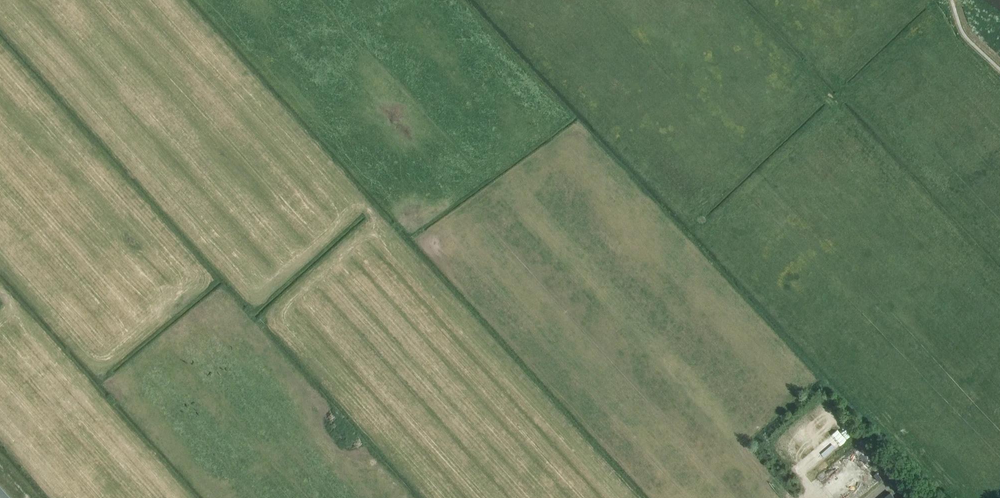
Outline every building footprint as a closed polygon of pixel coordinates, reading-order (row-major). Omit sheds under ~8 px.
[(845,441),(853,435),(847,427),(839,433),(845,441)]
